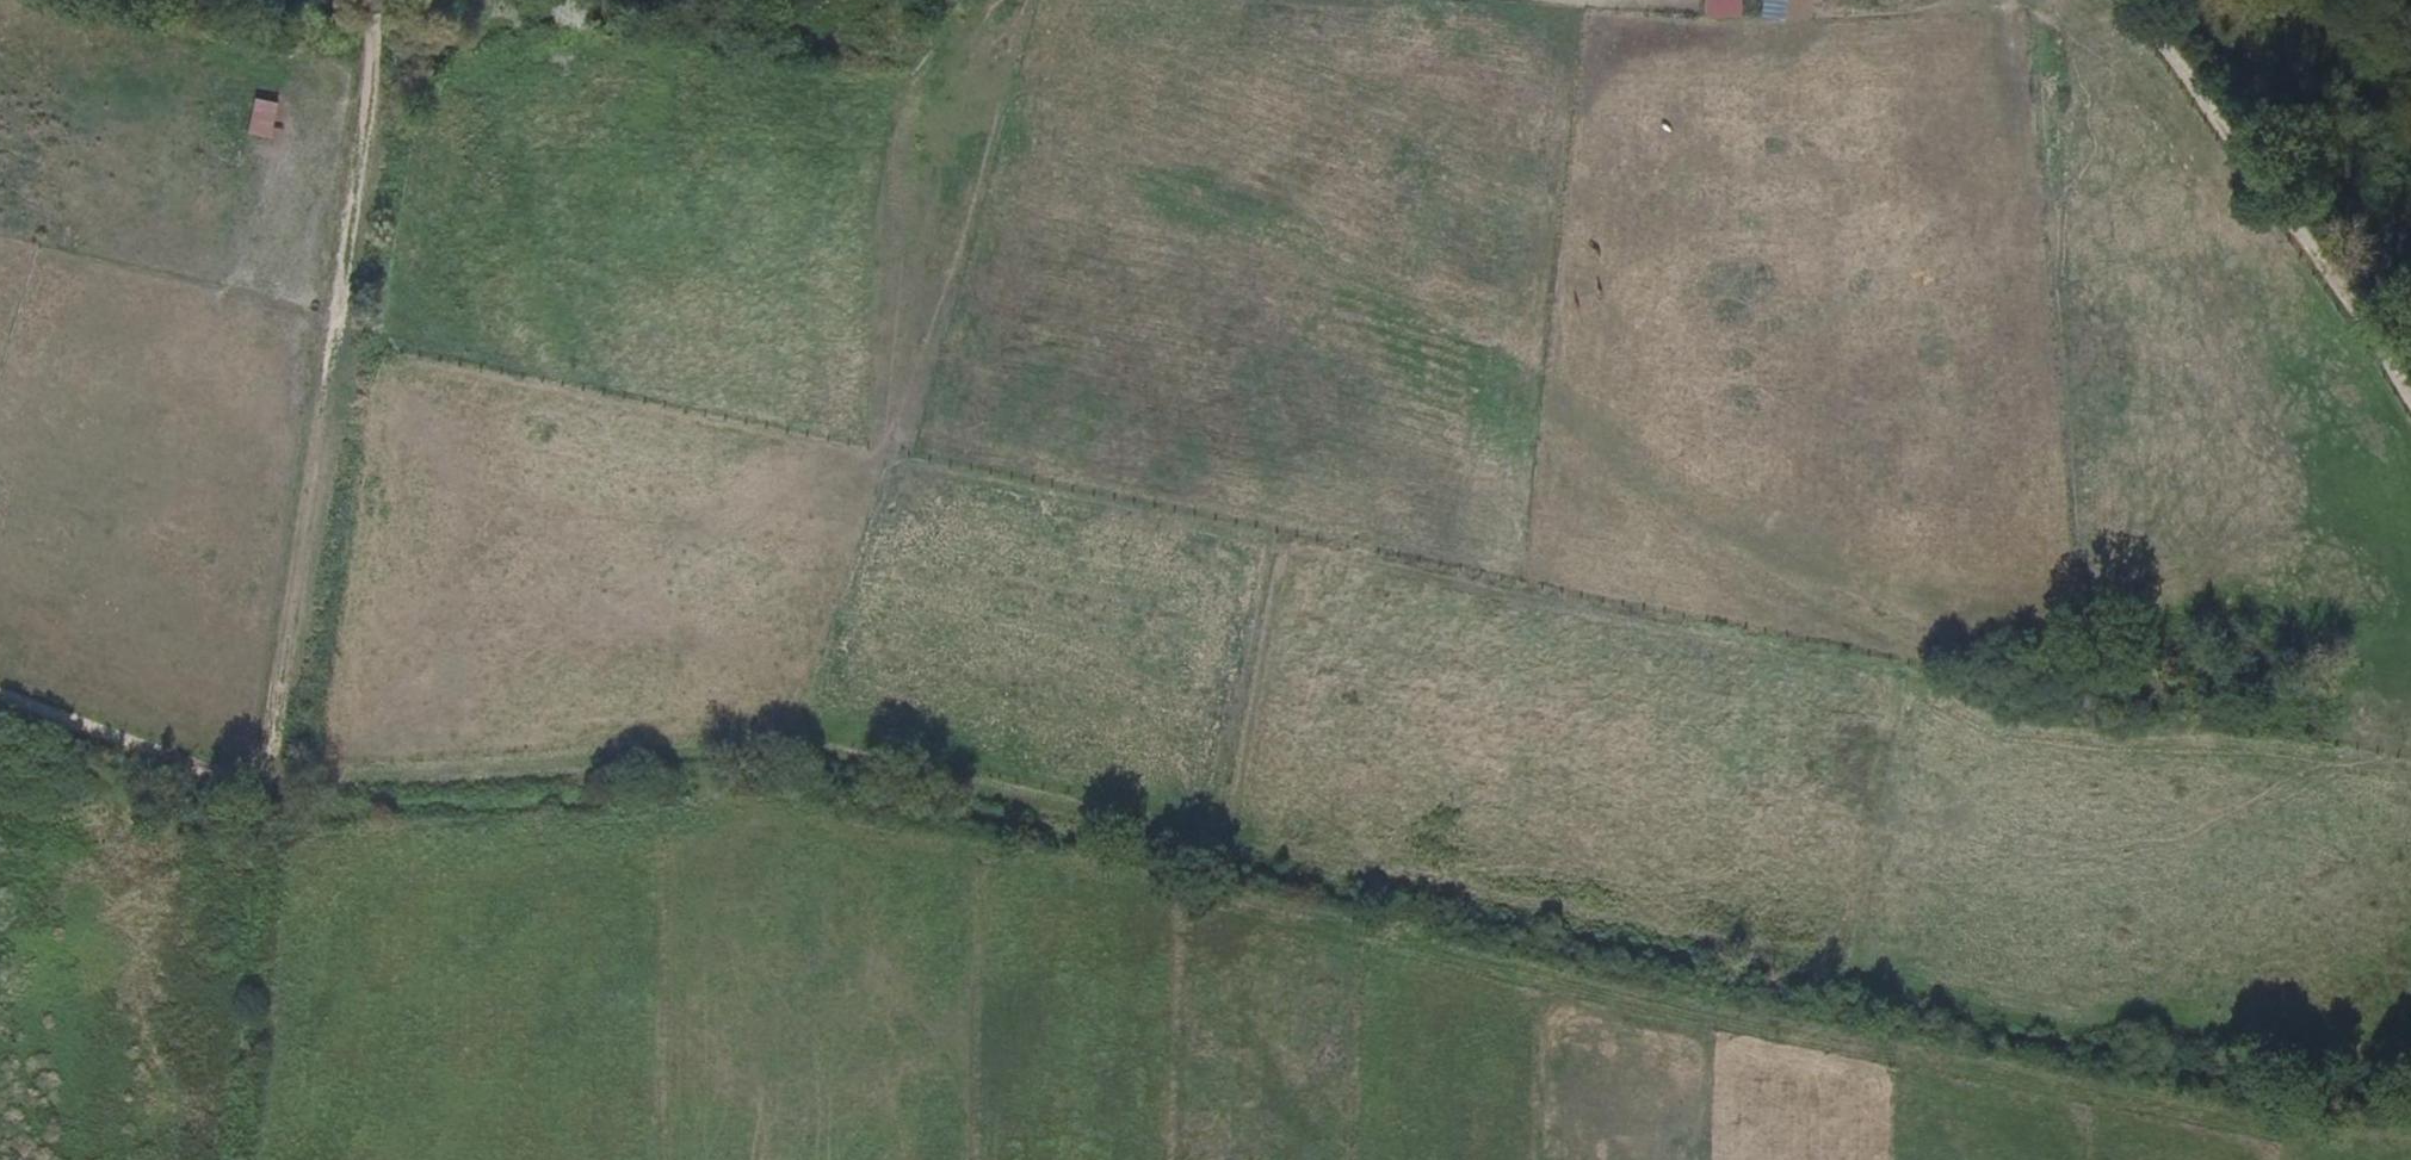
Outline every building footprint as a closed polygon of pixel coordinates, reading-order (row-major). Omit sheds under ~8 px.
[(1741,17),(1742,0),(1705,0),(1704,16),(1741,17)] [(1759,17),(1785,18),(1786,0),(1760,0),(1759,17)] [(248,133),(273,138),(280,104),(256,99),(248,133)]
